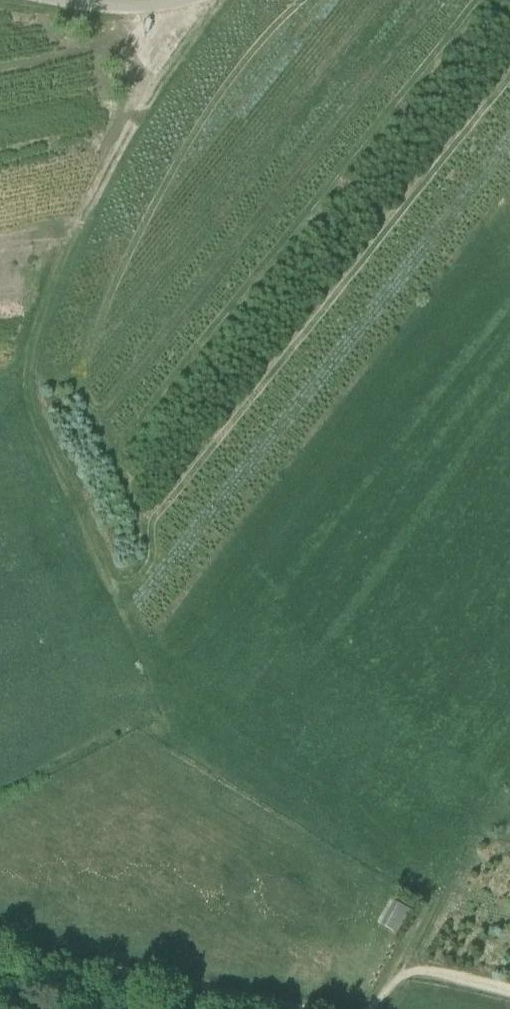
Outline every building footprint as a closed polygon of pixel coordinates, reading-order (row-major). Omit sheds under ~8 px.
[(397,933),(410,909),(398,903),(385,927),(397,933)]
